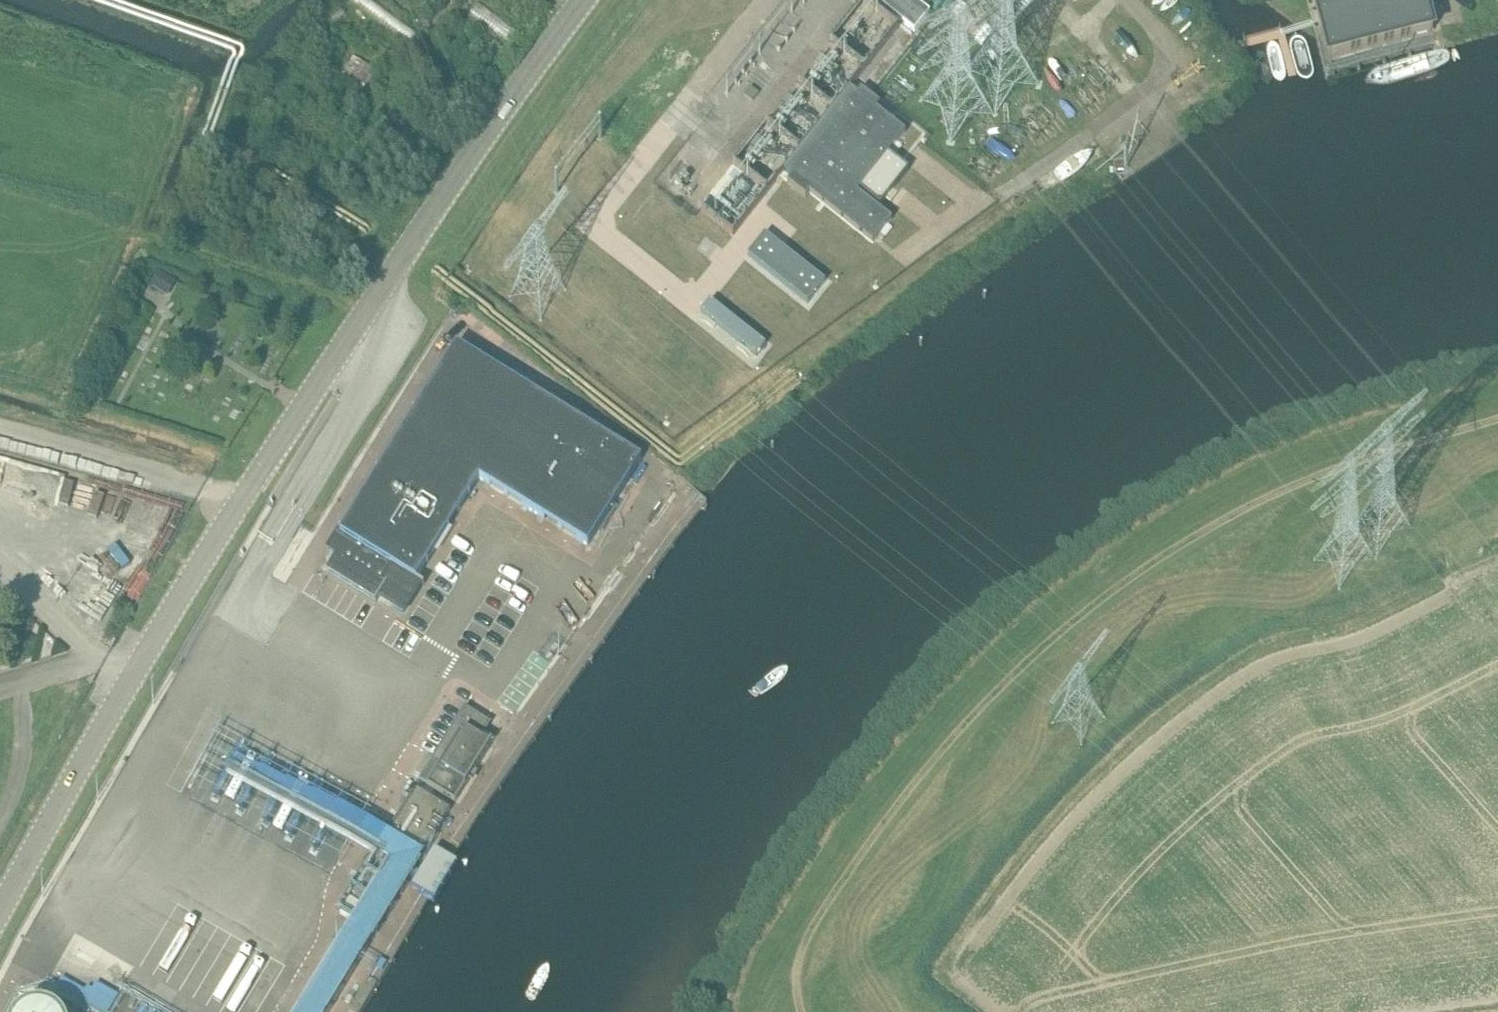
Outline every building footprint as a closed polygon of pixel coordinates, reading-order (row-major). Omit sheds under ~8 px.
[(915,31),(930,12),(915,0),(876,0),(915,31)] [(1329,58),(1433,31),(1424,0),(1314,0),(1329,58)] [(750,86),(744,95),(753,101),(759,93),(750,86)] [(799,153),(784,172),(791,178),(787,182),(806,197),(810,193),(873,243),(891,219),(857,192),(860,189),(880,205),(908,170),(888,153),(905,132),(876,109),(880,104),(861,89),(857,94),(850,88),(832,112),(799,153)] [(765,233),(748,254),(808,302),(825,281),(765,233)] [(165,293),(172,281),(160,274),(152,286),(165,293)] [(710,301),(701,313),(756,357),(765,345),(710,301)] [(379,597),(403,612),(420,583),(424,585),(424,584),(417,580),(479,479),(588,546),(642,459),(456,344),(341,531),(339,530),(327,549),(328,550),(329,549),(336,553),(326,569),(376,600),(375,602),(376,603),(379,597)] [(426,784),(455,802),(492,743),(490,742),(488,747),(476,740),(486,724),(466,711),(435,761),(439,763),(426,784)] [(383,844),(416,864),(450,810),(417,790),(383,844)] [(340,913),(373,932),(414,868),(381,847),(349,898),(340,913)] [(427,861),(412,887),(428,897),(443,871),(451,857),(436,848),(427,861)] [(62,1011),(57,1007),(52,1005),(46,1004),(41,1003),(36,1004),(30,1006),(25,1009),(21,1011),(62,1011)]
